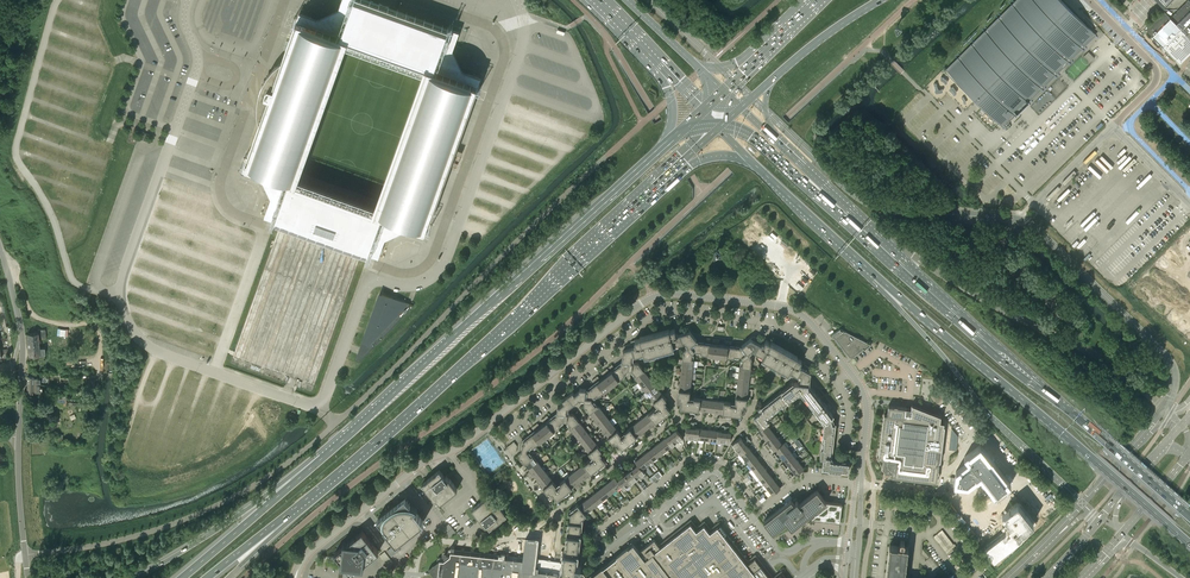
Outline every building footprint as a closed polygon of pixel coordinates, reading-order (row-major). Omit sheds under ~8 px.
[(384,242),(385,238),(406,228),(411,230),(425,235),(427,228),(434,210),(479,85),(482,77),(463,70),(453,50),(455,45),(459,31),(453,29),(444,26),(372,0),(342,0),(341,3),(339,9),(318,19),(316,18),(299,12),(297,19),(282,60),(274,66),(268,74),(263,83),(260,92),(258,102),(258,112),(260,122),(245,163),(243,170),(258,175),(261,176),(271,198),(270,201),(265,216),(270,218),(274,219),(371,254),(379,257),(384,242)] [(1000,123),(1011,112),(1014,110),(1024,99),(1027,96),(1038,86),(1041,83),(1052,72),(1054,69),(1065,59),(1068,56),(1079,45),(1081,43),(1092,32),(1061,0),(1022,0),(1017,5),(1014,8),(1004,18),(1001,21),(990,32),(987,34),(976,45),(974,48),(963,58),(960,61),(950,72),(949,72),(976,99),(983,106),(998,121),(1000,123)] [(1188,0),(1170,18),(1164,12),(1146,29),(1151,35),(1179,63),(1189,52),(1189,2),(1188,0)] [(388,52),(340,35),(288,178),(336,196),(388,52)] [(438,70),(388,52),(336,196),(386,213),(438,70)] [(218,141),(222,130),(215,127),(211,138),(218,141)] [(149,135),(142,132),(140,139),(147,141),(148,139),(149,135)] [(1127,274),(1122,269),(1117,274),(1114,271),(1107,277),(1113,283),(1115,281),(1118,284),(1127,274)] [(1042,293),(1046,291),(1051,289),(1049,285),(1042,288),(1040,290),(1042,293)] [(1053,301),(1055,299),(1061,294),(1058,291),(1052,296),(1050,298),(1053,301)] [(358,361),(359,361),(359,362),(414,305),(382,294),(362,351),(358,361)] [(1064,299),(1059,303),(1056,305),(1059,308),(1062,306),(1067,302),(1064,299)] [(38,332),(31,333),(27,333),(28,349),(39,348),(38,342),(40,341),(40,340),(46,339),(45,328),(38,329),(38,332)] [(684,329),(679,330),(683,343),(683,342),(684,342),(687,346),(688,347),(686,348),(690,354),(692,354),(693,352),(694,350),(702,351),(703,351),(704,342),(703,342),(696,342),(696,341),(697,340),(693,335),(687,328),(684,329)] [(871,344),(840,328),(837,330),(832,334),(835,338),(836,339),(848,355),(849,356),(851,356),(853,357),(863,348),(864,349),(871,344)] [(1077,328),(1075,331),(1078,333),(1084,336),(1086,332),(1081,330),(1077,328)] [(635,342),(632,343),(635,356),(638,355),(639,355),(640,356),(653,353),(679,345),(678,344),(680,343),(683,343),(679,330),(675,331),(675,329),(669,330),(669,329),(653,333),(640,337),(640,338),(635,340),(635,342)] [(734,346),(733,355),(742,356),(743,358),(743,360),(745,360),(750,356),(749,354),(753,350),(754,351),(755,351),(759,343),(761,340),(756,337),(754,336),(746,342),(741,345),(742,346),(741,347),(735,346),(734,346)] [(759,343),(755,351),(757,353),(759,353),(758,355),(793,375),(794,373),(795,374),(798,375),(802,367),(800,366),(801,364),(800,364),(802,360),(797,357),(798,356),(771,341),(770,342),(766,340),(764,342),(764,343),(762,343),(761,344),(759,343)] [(633,362),(634,356),(635,356),(632,343),(627,345),(624,346),(622,355),(622,361),(623,361),(623,362),(617,367),(623,374),(629,368),(631,369),(633,371),(634,369),(635,362),(633,362)] [(684,350),(682,359),(691,360),(692,360),(692,354),(690,354),(686,348),(684,350)] [(752,358),(750,356),(745,360),(743,360),(742,366),(751,367),(752,358)] [(637,376),(644,370),(638,363),(635,362),(634,369),(633,371),(636,375),(637,376)] [(763,405),(760,407),(768,416),(773,412),(772,411),(782,403),(783,404),(789,400),(788,399),(792,395),(793,396),(798,392),(799,393),(801,392),(808,402),(809,402),(810,401),(813,405),(812,406),(821,417),(822,416),(825,421),(824,422),(823,435),(824,436),(824,441),(822,441),(822,443),(822,444),(820,455),(820,458),(823,458),(822,467),(828,468),(828,470),(842,471),(842,470),(848,470),(849,462),(839,461),(839,459),(834,458),(834,460),(827,460),(827,458),(830,458),(831,452),(833,452),(834,443),(832,442),(833,432),(835,433),(835,430),(833,430),(834,423),(833,423),(831,417),(832,416),(826,408),(827,406),(824,402),(823,404),(816,396),(818,395),(812,387),(810,388),(808,385),(808,384),(809,384),(810,379),(811,368),(809,367),(804,365),(804,364),(802,367),(798,375),(799,376),(798,381),(798,382),(795,382),(792,384),(791,383),(789,384),(790,386),(782,392),(781,391),(779,392),(780,394),(764,407),(763,405)] [(617,367),(612,370),(619,379),(624,375),(623,374),(617,367)] [(612,370),(607,374),(615,383),(619,379),(612,370)] [(639,382),(647,375),(644,370),(637,376),(636,375),(635,377),(639,382)] [(610,387),(615,383),(607,374),(603,378),(610,387)] [(639,382),(636,383),(640,388),(642,387),(642,386),(651,379),(647,375),(639,382)] [(27,384),(40,385),(40,379),(33,379),(33,376),(27,376),(27,384)] [(605,391),(610,387),(603,378),(598,381),(605,391)] [(655,384),(651,379),(642,386),(642,387),(646,391),(655,384)] [(600,395),(605,391),(598,381),(593,385),(599,393),(598,393),(600,395)] [(690,393),(691,384),(680,383),(679,391),(690,393)] [(646,391),(650,396),(659,389),(655,384),(646,391)] [(575,394),(574,393),(573,391),(567,395),(574,403),(578,400),(584,400),(584,402),(591,403),(593,402),(591,400),(592,398),(598,393),(599,393),(593,385),(592,386),(587,390),(586,390),(586,389),(580,388),(579,390),(575,394)] [(664,396),(659,389),(650,396),(655,402),(664,396)] [(747,400),(747,398),(748,392),(737,390),(736,398),(747,400)] [(680,407),(699,410),(701,398),(694,397),(694,399),(688,398),(687,400),(686,399),(686,397),(689,397),(690,393),(679,391),(677,406),(681,406),(680,407)] [(67,394),(56,394),(56,402),(66,402),(67,394)] [(572,404),(574,403),(567,395),(563,399),(565,402),(560,405),(558,405),(557,412),(558,412),(558,413),(552,418),(558,425),(565,419),(566,420),(568,422),(570,420),(570,413),(568,413),(569,407),(572,404)] [(670,409),(673,407),(664,396),(655,402),(658,406),(660,404),(662,406),(661,407),(660,406),(655,410),(654,408),(649,413),(656,422),(670,410),(670,409)] [(745,414),(747,400),(736,398),(735,402),(738,403),(738,406),(736,405),(737,404),(730,404),(731,402),(724,401),(723,412),(741,415),(741,413),(745,414)] [(591,403),(584,402),(584,405),(590,413),(597,407),(593,402),(591,403)] [(598,405),(597,407),(590,413),(594,418),(602,410),(598,405)] [(884,414),(879,457),(883,458),(883,466),(885,466),(886,468),(886,470),(894,471),(894,476),(937,481),(938,472),(939,473),(939,469),(938,469),(939,464),(939,460),(939,457),(941,458),(945,422),(944,422),(944,419),(940,418),(940,413),(928,411),(914,405),(911,409),(906,408),(906,407),(898,406),(898,405),(894,405),(894,406),(888,405),(887,414),(884,414)] [(606,415),(602,410),(594,418),(597,422),(606,415)] [(761,427),(766,423),(771,420),(769,418),(768,419),(761,411),(755,416),(758,421),(757,422),(761,427)] [(568,422),(572,426),(572,427),(579,421),(573,414),(570,413),(570,420),(568,422)] [(651,425),(656,422),(649,413),(644,416),(651,425)] [(610,420),(606,415),(597,422),(601,427),(610,420)] [(646,429),(651,425),(644,416),(639,420),(646,429)] [(552,418),(547,421),(554,430),(559,426),(558,425),(552,418)] [(605,432),(614,425),(610,420),(601,427),(605,432)] [(646,429),(639,420),(635,424),(642,433),(646,429)] [(549,434),(554,430),(547,421),(543,425),(549,434)] [(570,428),(574,433),(583,426),(579,421),(572,427),(572,426),(570,428)] [(762,435),(770,428),(766,423),(761,427),(758,430),(762,435)] [(637,436),(642,433),(635,424),(630,427),(637,436)] [(545,438),(549,434),(543,425),(538,429),(545,438)] [(618,430),(614,425),(605,432),(609,437),(617,430),(618,430)] [(574,433),(578,437),(586,430),(583,426),(574,433)] [(686,426),(685,437),(690,438),(695,438),(698,438),(699,428),(691,427),(689,427),(688,427),(686,426)] [(617,430),(609,437),(610,438),(619,449),(621,447),(622,448),(637,436),(630,427),(625,432),(626,433),(621,437),(622,437),(620,439),(619,436),(621,434),(618,430),(617,430)] [(667,429),(665,431),(667,434),(668,435),(666,437),(672,445),(683,437),(676,429),(674,430),(673,431),(672,430),(671,428),(669,430),(670,431),(669,432),(667,429)] [(766,440),(774,433),(770,428),(762,435),(766,440)] [(540,442),(545,438),(538,429),(533,433),(540,442)] [(578,437),(581,442),(590,435),(586,430),(578,437)] [(718,430),(717,441),(725,442),(730,442),(731,432),(729,432),(726,431),(718,430)] [(535,446),(540,442),(533,433),(528,437),(534,444),(533,444),(535,446)] [(766,440),(770,445),(778,439),(774,433),(766,440)] [(581,442),(585,447),(594,440),(590,435),(581,442)] [(527,449),(533,444),(534,444),(528,437),(523,440),(521,442),(519,456),(525,463),(532,458),(532,457),(527,451),(527,449)] [(666,437),(661,441),(667,449),(672,445),(666,437)] [(740,437),(732,443),(740,454),(749,447),(742,438),(740,437)] [(782,444),(782,443),(778,439),(770,445),(774,450),(776,449),(782,444)] [(598,445),(594,440),(585,447),(589,452),(598,445)] [(517,445),(514,441),(506,447),(512,455),(516,452),(517,445)] [(661,441),(656,445),(662,453),(667,449),(661,441)] [(780,454),(788,448),(784,442),(782,443),(782,444),(776,449),(780,454)] [(589,459),(584,464),(591,473),(606,461),(605,460),(608,458),(598,445),(589,452),(593,457),(595,455),(597,457),(596,458),(595,457),(590,461),(589,459)] [(653,447),(650,449),(657,457),(662,453),(656,445),(653,447)] [(749,447),(740,454),(744,459),(753,452),(749,447)] [(784,459),(792,453),(788,448),(780,454),(784,459)] [(957,477),(956,484),(968,485),(976,479),(980,476),(981,475),(982,476),(985,480),(991,488),(992,489),(993,490),(995,493),(999,491),(999,490),(1000,490),(1003,488),(1008,484),(1008,483),(989,459),(987,456),(984,453),(983,452),(982,451),(980,448),(978,449),(974,452),(973,453),(970,455),(967,457),(970,461),(971,462),(958,473),(957,476),(957,477)] [(650,449),(645,453),(652,461),(653,461),(657,457),(650,449)] [(753,452),(744,459),(748,464),(757,457),(753,452)] [(645,453),(640,457),(647,465),(652,461),(645,453)] [(784,459),(788,464),(796,458),(792,453),(784,459)] [(532,458),(525,463),(529,468),(537,461),(534,456),(532,457),(532,458)] [(635,461),(638,464),(642,469),(647,465),(640,457),(635,461)] [(757,457),(748,464),(752,469),(761,462),(757,457)] [(791,469),(800,463),(796,458),(788,464),(791,469)] [(537,461),(529,468),(532,473),(541,466),(537,461)] [(761,462),(752,469),(756,474),(764,467),(761,462)] [(795,474),(800,471),(804,468),(800,463),(791,469),(795,474)] [(584,464),(579,467),(586,476),(591,473),(584,464)] [(618,480),(622,485),(621,485),(624,488),(625,488),(634,480),(636,479),(644,473),(645,472),(642,469),(638,464),(637,465),(636,466),(628,472),(626,473),(625,474),(618,480)] [(541,466),(532,473),(536,478),(545,471),(541,466)] [(575,470),(575,471),(582,480),(586,476),(579,467),(575,470)] [(764,467),(756,474),(760,479),(768,472),(764,467)] [(437,498),(440,503),(445,499),(453,493),(457,489),(455,486),(449,478),(446,475),(445,476),(439,470),(422,483),(435,500),(437,498)] [(545,471),(536,478),(540,482),(549,475),(545,471)] [(575,471),(570,475),(577,484),(582,480),(575,471)] [(768,472),(760,479),(764,484),(772,477),(768,472)] [(549,475),(540,482),(544,487),(552,481),(553,481),(549,475)] [(570,475),(565,478),(572,487),(577,484),(570,475)] [(615,477),(610,481),(616,489),(621,485),(622,485),(618,480),(615,477)] [(772,477),(764,484),(768,489),(776,482),(772,477)] [(556,485),(553,481),(552,481),(544,487),(554,500),(557,498),(557,499),(572,487),(565,478),(560,482),(561,484),(556,488),(557,488),(555,489),(554,487),(556,485)] [(616,489),(610,481),(605,485),(611,493),(616,489)] [(776,482),(768,489),(772,494),(781,488),(776,482)] [(995,493),(992,496),(1004,512),(1005,511),(1006,511),(1008,509),(1017,502),(1018,502),(1022,499),(1009,483),(1008,483),(1008,484),(1003,488),(1000,490),(999,490),(999,491),(995,493)] [(605,485),(600,489),(606,497),(611,493),(605,485)] [(606,497),(600,489),(595,493),(601,501),(606,497)] [(791,499),(791,500),(764,521),(764,522),(773,532),(773,533),(786,522),(791,528),(792,529),(805,518),(840,522),(842,503),(826,501),(818,491),(817,490),(799,503),(798,502),(797,500),(794,503),(791,499)] [(595,493),(590,497),(596,505),(597,505),(599,507),(603,504),(601,501),(595,493)] [(483,523),(484,522),(490,529),(507,515),(494,499),(492,500),(489,496),(484,500),(484,499),(477,505),(477,506),(472,509),(480,520),(483,523)] [(411,504),(405,497),(377,519),(383,526),(383,527),(384,528),(384,530),(385,532),(385,533),(386,534),(387,536),(389,534),(397,543),(424,521),(415,509),(418,507),(417,507),(416,506),(415,506),(414,505),(413,505),(411,504)] [(596,505),(590,497),(585,501),(591,509),(596,505)] [(579,505),(580,505),(586,513),(591,509),(585,501),(579,505)] [(992,542),(984,548),(990,556),(994,560),(1022,539),(1022,531),(1034,523),(1027,514),(1025,511),(1018,502),(1017,502),(1008,509),(1006,511),(1005,511),(1004,512),(1002,514),(1004,517),(1005,518),(1007,521),(1009,524),(1006,527),(1004,528),(1006,531),(1001,535),(992,542)] [(561,568),(561,569),(581,571),(581,564),(582,563),(582,562),(577,562),(583,517),(583,516),(586,514),(586,513),(580,505),(569,513),(571,514),(567,545),(565,544),(563,561),(563,563),(562,568),(561,568)] [(449,536),(456,531),(450,522),(443,527),(449,536)] [(755,558),(747,564),(718,526),(716,527),(710,532),(704,525),(696,531),(690,523),(660,547),(660,546),(659,544),(655,540),(654,539),(653,540),(646,546),(641,549),(639,551),(633,543),(628,547),(616,555),(617,556),(603,567),(602,566),(601,567),(598,570),(593,574),(593,575),(589,577),(770,577),(755,558)] [(934,535),(947,553),(956,546),(943,529),(934,535)] [(375,546),(367,535),(363,530),(349,541),(348,542),(344,542),(343,546),(335,552),(339,557),(342,561),(342,565),(345,565),(347,568),(351,573),(359,567),(363,567),(364,564),(365,562),(379,551),(375,546)] [(447,577),(588,577),(583,572),(581,571),(561,569),(561,568),(562,568),(563,561),(539,558),(538,562),(536,562),(539,538),(539,537),(538,537),(533,537),(532,537),(532,538),(531,538),(526,538),(524,558),(520,557),(520,560),(470,554),(448,570),(447,577)] [(905,574),(905,572),(906,566),(906,564),(907,557),(907,555),(908,549),(908,547),(908,546),(904,546),(904,545),(905,541),(904,541),(904,540),(901,540),(901,541),(900,541),(900,544),(900,546),(898,545),(891,545),(891,544),(890,544),(889,545),(889,546),(888,553),(888,555),(887,561),(887,563),(886,570),(886,572),(885,577),(904,577),(905,574)] [(400,550),(396,544),(395,544),(387,550),(392,556),(400,550)] [(927,559),(929,557),(930,556),(922,546),(921,554),(923,554),(927,559)] [(380,555),(389,566),(393,563),(384,551),(380,555)]
